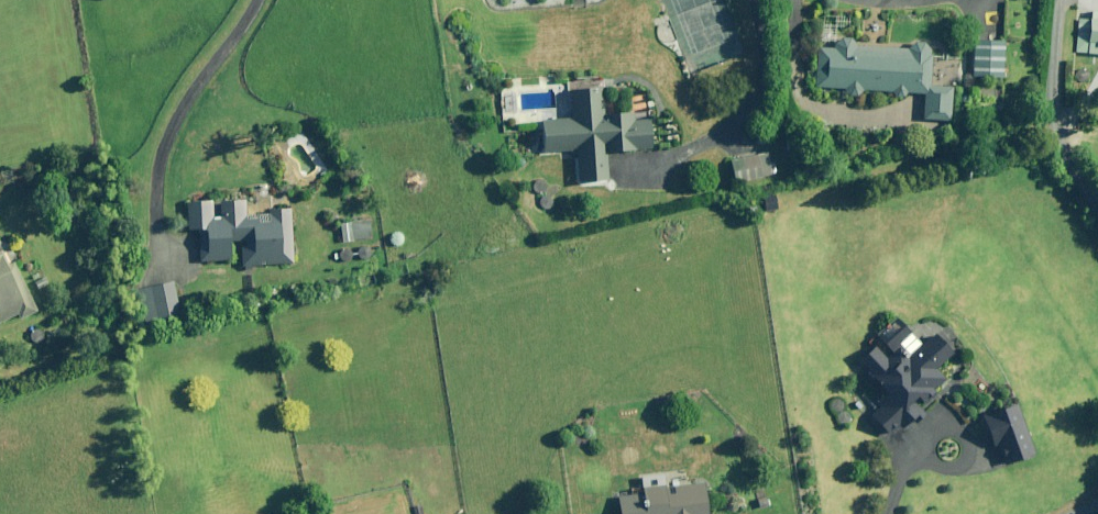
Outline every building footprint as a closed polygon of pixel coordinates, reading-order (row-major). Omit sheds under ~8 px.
[(853,39),(836,39),(836,28),(853,28),(854,15),(819,14),(816,89),(924,93),(923,119),(950,120),(951,86),(929,85),(930,45),(911,44),(911,49),(853,46),(853,39)] [(1078,19),(1077,40),(1089,41),(1088,53),(1097,54),(1097,20),(1078,19)] [(1005,40),(974,38),(973,76),(1003,78),(1005,40)] [(602,114),(600,89),(569,91),(571,118),(540,120),(541,137),(530,138),(531,154),(575,151),(577,182),(608,181),(607,152),(650,149),(648,120),(633,121),(633,113),(602,114)] [(772,173),(766,151),(730,161),(736,183),(772,173)] [(245,222),(244,200),(187,201),(188,230),(199,230),(200,260),(235,259),(235,253),(242,252),(242,265),(292,263),(291,208),(270,209),(270,221),(245,222)] [(367,223),(340,227),(343,242),(369,238),(367,223)] [(354,256),(358,255),(359,261),(376,258),(374,245),(357,247),(357,251),(353,251),(353,247),(338,248),(339,252),(333,253),(334,260),(340,259),(340,263),(354,261),(354,256)] [(15,248),(0,254),(0,322),(17,314),(19,319),(36,311),(13,260),(19,258),(15,248)] [(231,273),(231,263),(206,265),(207,275),(231,273)] [(40,328),(29,331),(32,343),(43,339),(40,328)] [(908,355),(899,343),(883,356),(876,346),(859,360),(891,398),(871,415),(889,435),(903,424),(905,427),(923,412),(918,406),(947,382),(938,371),(954,358),(931,331),(919,341),(922,344),(908,355)] [(1025,428),(1015,403),(982,417),(994,446),(996,445),(1004,466),(1035,453),(1031,445),(1045,440),(1038,422),(1025,428)] [(703,483),(641,487),(642,494),(613,496),(614,513),(705,513),(703,483)]
